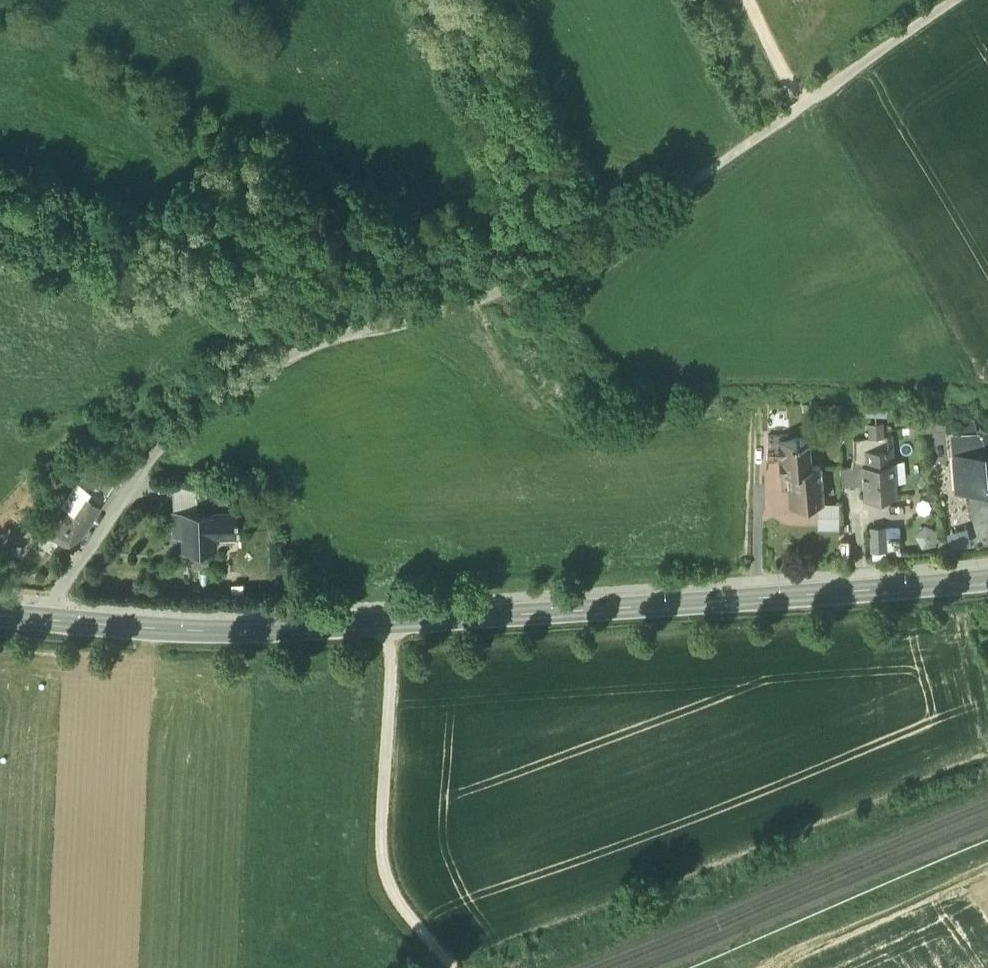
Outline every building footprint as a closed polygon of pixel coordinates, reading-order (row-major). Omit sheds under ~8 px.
[(975,424),(955,425),(956,437),(977,435),(976,429),(975,429),(975,424)] [(956,437),(956,440),(953,440),(954,457),(968,456),(987,454),(987,434),(982,434),(981,433),(980,433),(980,435),(977,435),(956,437)] [(785,435),(768,435),(767,458),(767,459),(779,459),(778,440),(786,439),(785,435)] [(892,437),(876,438),(877,466),(894,465),(892,437)] [(786,439),(778,440),(779,459),(780,470),(786,470),(789,503),(823,501),(820,465),(810,466),(808,438),(786,439)] [(852,468),(861,467),(877,466),(876,438),(851,439),(852,468)] [(968,456),(971,489),(987,488),(987,454),(968,456)] [(968,456),(954,457),(954,458),(955,458),(957,490),(970,489),(971,489),(968,456)] [(70,524),(102,475),(90,468),(88,472),(76,464),(65,481),(76,488),(57,516),(70,524)] [(877,466),(861,467),(863,498),(896,496),(894,465),(877,466)] [(57,516),(46,531),(78,553),(93,530),(88,527),(115,485),(102,475),(70,524),(57,516)] [(173,483),(173,512),(182,512),(196,511),(196,497),(195,483),(173,483)] [(227,495),(196,497),(196,511),(214,510),(228,510),(227,495)] [(837,500),(823,501),(823,525),(838,525),(837,500)] [(196,511),(182,512),(183,533),(183,548),(215,546),(215,533),(214,510),(196,511)] [(228,510),(214,510),(215,533),(236,532),(236,519),(237,519),(237,515),(236,515),(235,510),(228,510)] [(182,512),(173,512),(174,534),(183,533),(182,512)] [(886,528),(870,528),(870,552),(886,553),(886,528)] [(969,531),(947,533),(949,547),(970,544),(969,531)] [(887,539),(887,552),(904,552),(904,539),(887,539)] [(9,542),(8,554),(25,554),(26,543),(9,542)]
